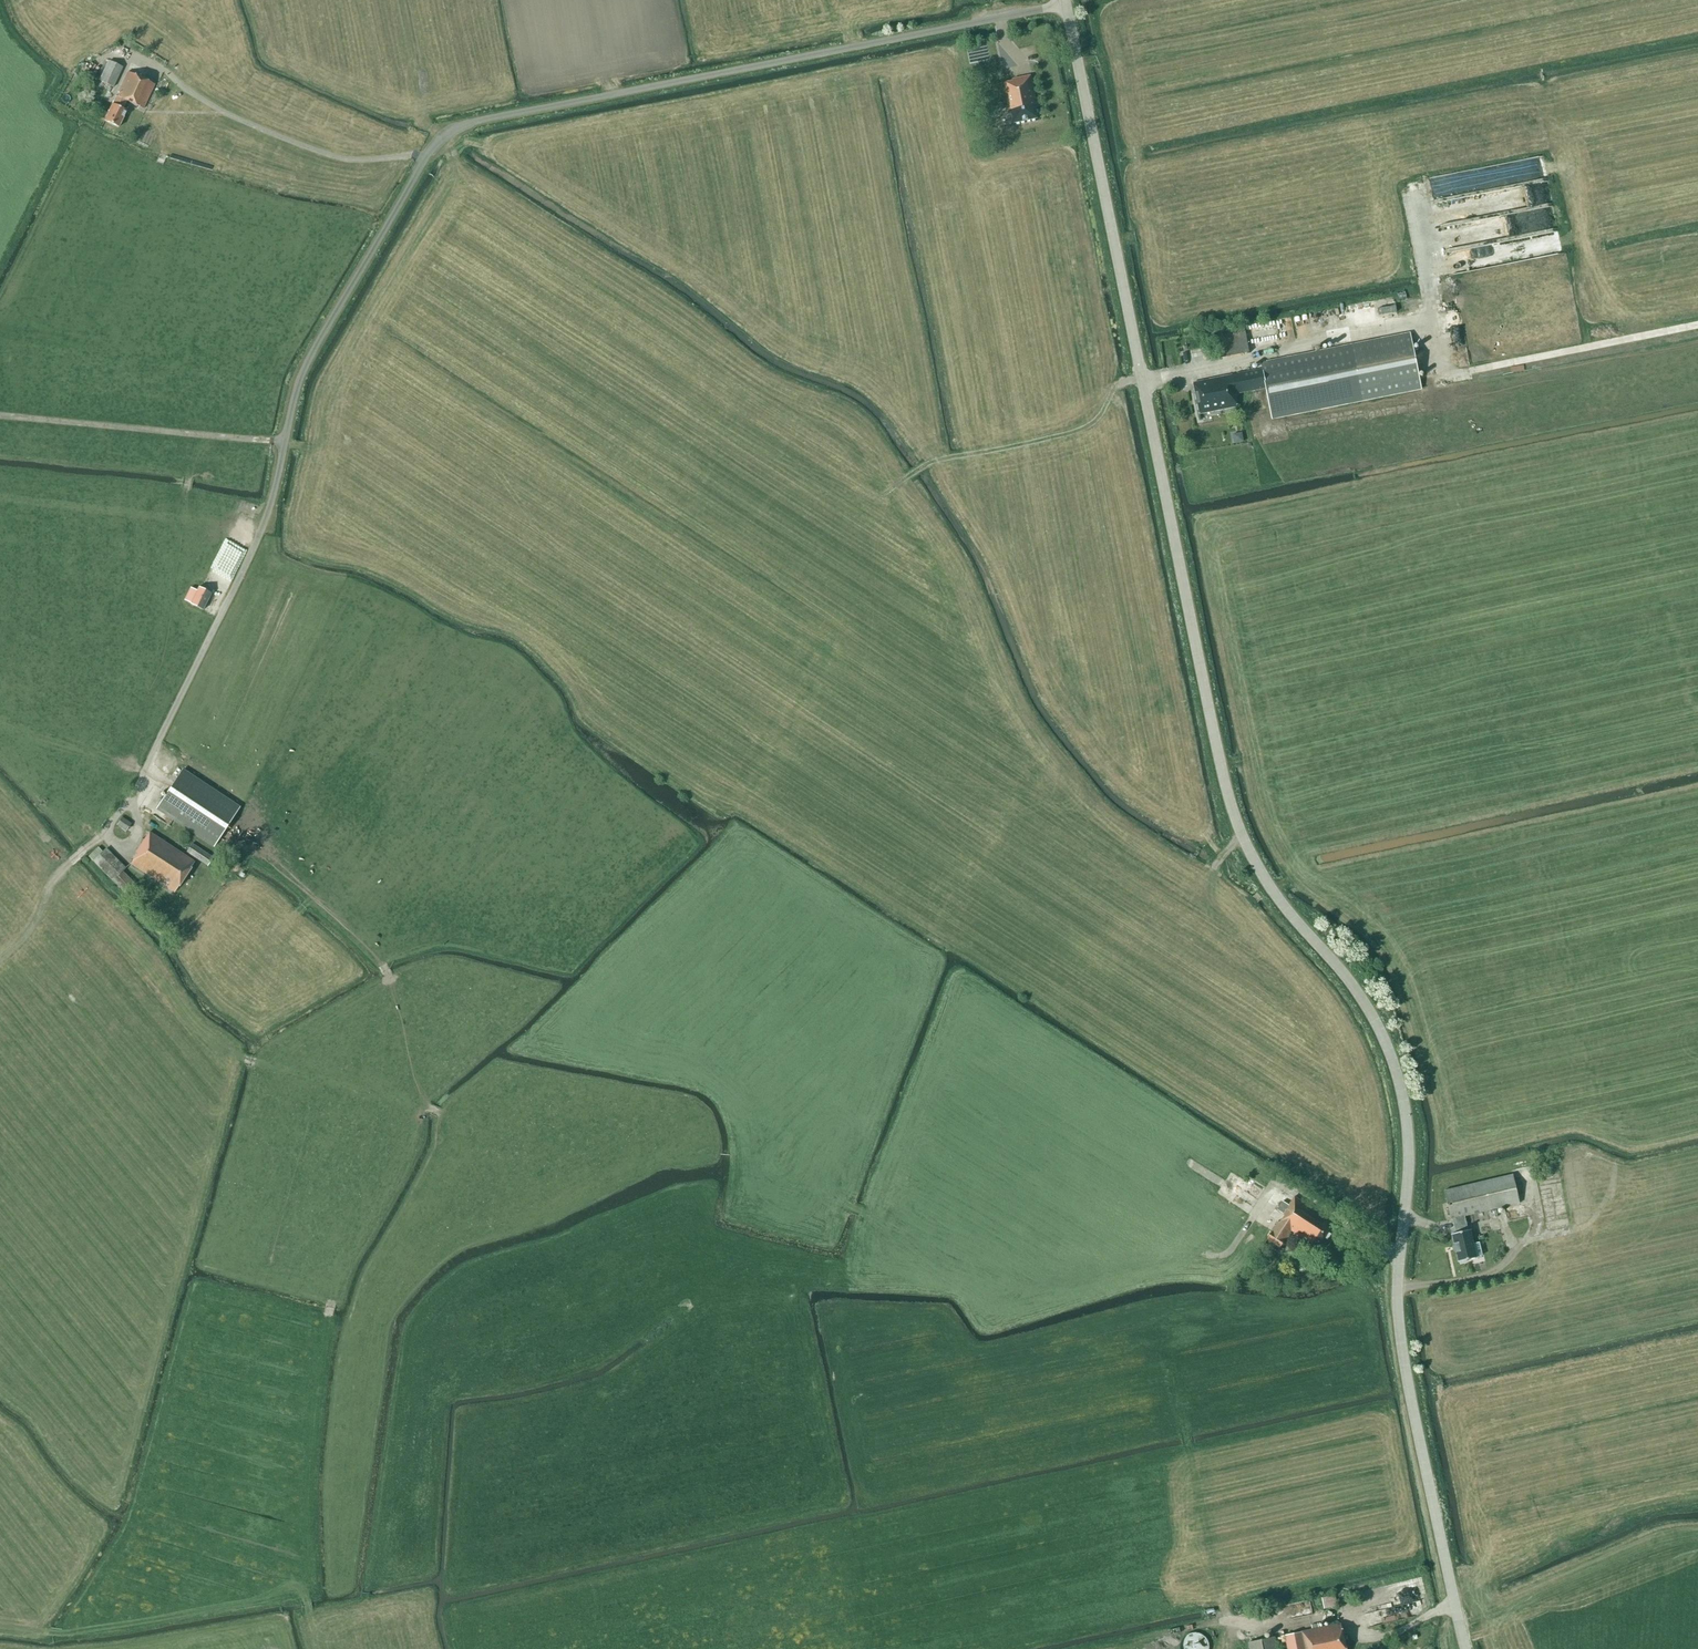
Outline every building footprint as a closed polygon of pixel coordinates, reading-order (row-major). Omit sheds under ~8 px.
[(123,67),(109,60),(99,80),(113,87),(123,67)] [(126,111),(123,109),(126,101),(143,109),(154,84),(127,72),(116,96),(116,97),(112,104),(104,121),(118,128),(126,111)] [(1022,78),(1021,78),(1012,79),(1013,81),(1003,83),(1010,113),(1011,112),(1014,123),(1037,118),(1035,107),(1038,107),(1036,99),(1035,99),(1030,76),(1027,77),(1022,78)] [(1211,332),(1216,359),(1250,352),(1244,326),(1211,332)] [(1272,418),(1333,406),(1363,399),(1421,388),(1410,333),(1352,345),(1322,352),(1261,364),(1262,369),(1193,383),(1199,414),(1237,406),(1235,397),(1237,396),(1236,394),(1266,388),(1272,418)] [(185,600),(191,603),(190,604),(203,610),(211,593),(199,587),(197,591),(191,588),(185,600)] [(182,771),(157,809),(214,847),(240,808),(182,771)] [(131,824),(122,817),(117,825),(126,832),(131,824)] [(136,854),(137,854),(130,863),(174,893),(195,862),(149,832),(136,854)] [(213,858),(192,844),(186,852),(208,867),(213,858)] [(93,861),(125,894),(135,884),(123,871),(126,868),(106,848),(103,852),(98,847),(88,856),(93,861)] [(1476,1258),(1470,1230),(1468,1230),(1464,1216),(1520,1204),(1514,1175),(1445,1190),(1451,1219),(1453,1219),(1456,1233),(1451,1234),(1454,1244),(1453,1244),(1454,1252),(1455,1252),(1458,1262),(1460,1262),(1460,1263),(1466,1262),(1466,1260),(1476,1258)] [(1292,1231),(1321,1250),(1338,1224),(1294,1196),(1289,1204),(1283,1201),(1277,1210),(1283,1214),(1284,1215),(1280,1222),(1278,1221),(1265,1243),(1278,1251),(1292,1231)] [(1336,1592),(1323,1594),(1325,1606),(1338,1604),(1336,1592)] [(1365,1610),(1369,1622),(1385,1617),(1382,1609),(1378,1611),(1376,1606),(1365,1610)] [(1288,1648),(1346,1648),(1340,1623),(1302,1631),(1285,1635),(1288,1648)] [(1249,1648),(1277,1648),(1274,1637),(1248,1642),(1249,1648)]
